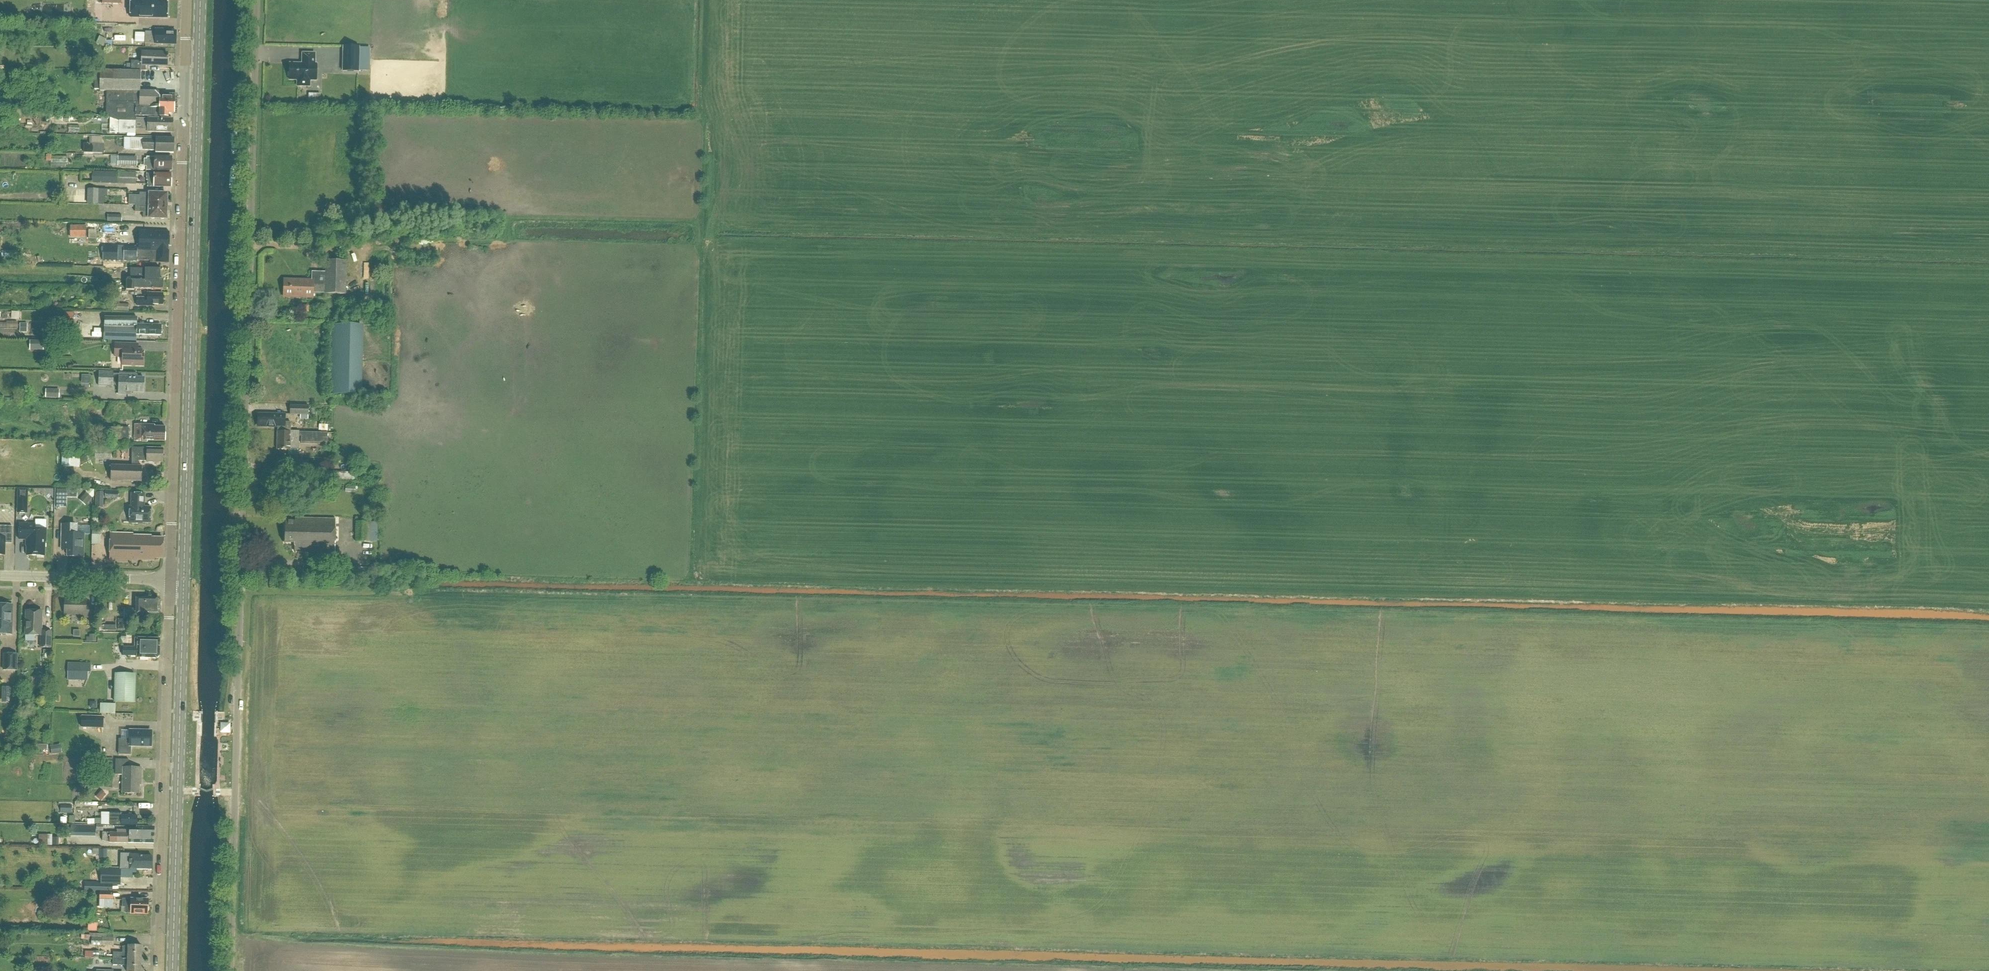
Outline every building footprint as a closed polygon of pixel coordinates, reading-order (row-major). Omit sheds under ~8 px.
[(138,18),(167,19),(168,1),(154,1),(154,0),(131,0),(131,9),(130,18),(138,18)] [(136,43),(146,44),(145,44),(176,45),(176,32),(166,32),(165,31),(156,30),(156,33),(146,33),(146,34),(136,34),(136,43)] [(100,37),(97,43),(104,47),(107,40),(100,37)] [(343,71),(359,72),(359,47),(343,46),(343,71)] [(131,72),(140,72),(144,72),(144,66),(167,67),(168,53),(142,53),(142,62),(132,62),(131,72)] [(315,65),(315,54),(303,54),(302,65),(290,64),(289,80),(298,81),(297,87),(307,87),(307,81),(316,81),(317,65),(315,65)] [(140,72),(131,72),(100,71),(99,92),(107,92),(106,117),(119,122),(136,122),(136,117),(136,109),(140,109),(140,92),(140,72)] [(136,109),(136,117),(168,118),(168,114),(174,114),(174,98),(160,97),(155,92),(140,92),(140,109),(136,109)] [(172,132),(173,120),(148,119),(148,133),(167,133),(167,132),(172,132)] [(135,135),(136,122),(119,122),(118,134),(135,135)] [(173,154),(174,139),(156,139),(143,139),(125,139),(125,150),(131,150),(131,151),(156,151),(156,153),(173,154)] [(103,154),(104,144),(83,144),(83,153),(103,154)] [(137,167),(137,157),(118,157),(118,167),(137,167)] [(172,159),(155,158),(155,159),(147,158),(147,160),(145,160),(144,165),(148,165),(148,172),(161,172),(162,171),(171,171),(172,159)] [(117,184),(117,173),(93,172),(92,184),(117,184)] [(117,173),(117,184),(135,185),(135,173),(117,173)] [(155,175),(147,175),(146,181),(155,181),(154,188),(161,188),(161,187),(171,187),(171,175),(155,175)] [(141,207),(166,208),(167,195),(141,195),(141,198),(130,198),(130,206),(135,206),(141,207)] [(141,207),(135,206),(135,213),(150,213),(150,219),(166,220),(166,208),(141,207)] [(70,227),(70,237),(86,237),(86,227),(70,227)] [(124,248),(124,262),(137,262),(150,262),(150,264),(169,265),(170,233),(140,232),(139,249),(124,248)] [(102,247),(102,262),(117,262),(117,247),(102,247)] [(313,293),(325,293),(325,294),(345,295),(346,262),(326,261),(325,274),(313,273),(312,281),(284,280),(283,298),(313,299),(313,293)] [(160,281),(161,270),(131,269),(131,280),(131,281),(134,281),(134,282),(160,283),(160,281)] [(164,281),(160,281),(160,283),(134,282),(134,281),(131,281),(131,280),(128,280),(128,281),(127,281),(127,282),(126,291),(135,292),(135,290),(163,291),(164,281)] [(163,306),(163,294),(148,294),(148,299),(137,299),(137,307),(154,307),(154,306),(163,306)] [(61,312),(61,322),(71,323),(71,312),(61,312)] [(161,336),(161,328),(151,328),(151,326),(137,325),(137,319),(104,318),(103,341),(136,342),(136,335),(161,336)] [(358,395),(358,324),(330,324),(330,395),(358,395)] [(138,345),(129,345),(115,344),(114,357),(122,358),(122,366),(143,367),(144,352),(138,352),(138,345)] [(119,376),(113,376),(113,373),(99,373),(99,387),(113,387),(113,385),(119,386),(118,395),(131,395),(131,393),(143,393),(144,379),(136,379),(136,374),(119,374),(119,376)] [(78,384),(87,384),(87,375),(79,375),(78,384)] [(46,390),(46,398),(59,398),(59,390),(46,390)] [(308,415),(308,406),(289,405),(289,415),(308,415)] [(257,415),(257,426),(277,427),(277,431),(291,432),(291,423),(285,423),(285,416),(257,415)] [(165,442),(165,428),(155,428),(155,426),(135,426),(135,441),(139,441),(139,442),(148,443),(148,441),(165,442)] [(128,440),(128,428),(107,428),(107,440),(128,440)] [(277,432),(276,450),(290,450),(299,451),(300,437),(301,437),(301,445),(327,445),(328,433),(300,433),(300,432),(291,432),(282,432),(277,432)] [(147,449),(132,449),(131,467),(111,466),(110,482),(141,483),(142,467),(137,467),(138,462),(146,462),(146,463),(162,463),(163,449),(147,449)] [(62,463),(62,466),(63,466),(63,467),(79,468),(80,456),(62,455),(62,463)] [(53,506),(64,506),(64,497),(75,498),(75,489),(53,488),(53,506)] [(27,514),(28,489),(17,489),(16,513),(27,514)] [(86,493),(79,501),(85,506),(94,496),(94,490),(89,490),(86,493)] [(144,508),(144,495),(131,494),(131,508),(129,508),(129,524),(142,524),(150,524),(150,508),(144,508)] [(335,553),(336,520),(295,519),(295,522),(285,522),(285,543),(294,544),(294,552),(335,553)] [(379,542),(379,522),(355,522),(355,542),(379,542)] [(46,542),(46,529),(35,529),(35,525),(19,524),(19,540),(27,540),(26,556),(44,557),(45,542),(46,542)] [(62,525),(61,542),(61,550),(67,550),(67,555),(72,555),(72,557),(83,558),(84,535),(76,535),(76,526),(62,525)] [(12,531),(12,526),(0,526),(0,555),(4,555),(5,544),(12,544),(12,531)] [(97,544),(97,530),(88,530),(88,544),(97,544)] [(163,558),(163,539),(151,539),(151,537),(132,537),(132,534),(110,534),(109,562),(132,562),(132,560),(154,560),(154,558),(163,558)] [(160,616),(160,601),(158,599),(136,598),(136,609),(124,609),(124,619),(136,620),(136,616),(160,616)] [(93,618),(93,607),(85,607),(85,601),(65,601),(64,614),(80,614),(80,618),(93,618)] [(12,609),(5,609),(5,605),(0,605),(0,634),(11,634),(12,609)] [(51,648),(51,632),(41,632),(42,612),(26,611),(25,635),(41,636),(40,648),(51,648)] [(159,657),(160,640),(137,639),(137,640),(135,640),(135,648),(123,648),(123,656),(137,657),(137,658),(157,659),(159,657)] [(17,671),(18,654),(3,654),(2,671),(17,671)] [(81,681),(81,664),(68,664),(67,681),(81,681)] [(134,704),(135,675),(115,674),(114,703),(134,704)] [(16,703),(16,687),(1,687),(1,703),(16,703)] [(96,704),(96,713),(112,713),(112,704),(96,704)] [(82,728),(103,728),(103,717),(82,717),(82,728)] [(151,748),(151,737),(152,731),(147,731),(130,731),(129,740),(118,740),(117,755),(130,756),(130,747),(151,748)] [(37,741),(37,750),(47,750),(48,741),(37,741)] [(57,745),(50,747),(52,755),(59,754),(57,745)] [(141,786),(142,769),(128,768),(129,760),(116,760),(115,775),(122,775),(122,794),(139,794),(140,786),(141,786)] [(90,781),(90,770),(83,769),(82,780),(90,781)] [(100,792),(96,797),(101,801),(105,797),(100,792)] [(137,817),(121,816),(121,814),(109,813),(109,824),(112,824),(136,825),(137,817)] [(136,844),(154,844),(154,829),(146,829),(146,827),(137,827),(137,829),(136,829),(136,834),(130,834),(130,830),(116,830),(116,833),(102,833),(102,841),(109,843),(129,844),(129,843),(136,843),(136,844)] [(39,835),(38,845),(53,846),(52,835),(39,835)] [(99,850),(99,858),(107,858),(107,850),(99,850)] [(151,870),(152,857),(140,856),(139,855),(123,855),(123,870),(130,870),(151,870)] [(120,886),(121,868),(101,868),(100,885),(120,886)] [(113,901),(113,893),(100,892),(99,901),(113,901)] [(148,900),(131,900),(123,900),(122,907),(125,907),(125,914),(148,914),(148,900)] [(113,947),(113,938),(101,938),(101,936),(91,936),(91,946),(101,946),(113,947)] [(113,960),(141,960),(141,947),(134,946),(134,944),(122,947),(122,953),(113,953),(113,960)] [(141,960),(113,960),(113,966),(122,966),(122,963),(127,963),(127,970),(141,970),(141,960)]
